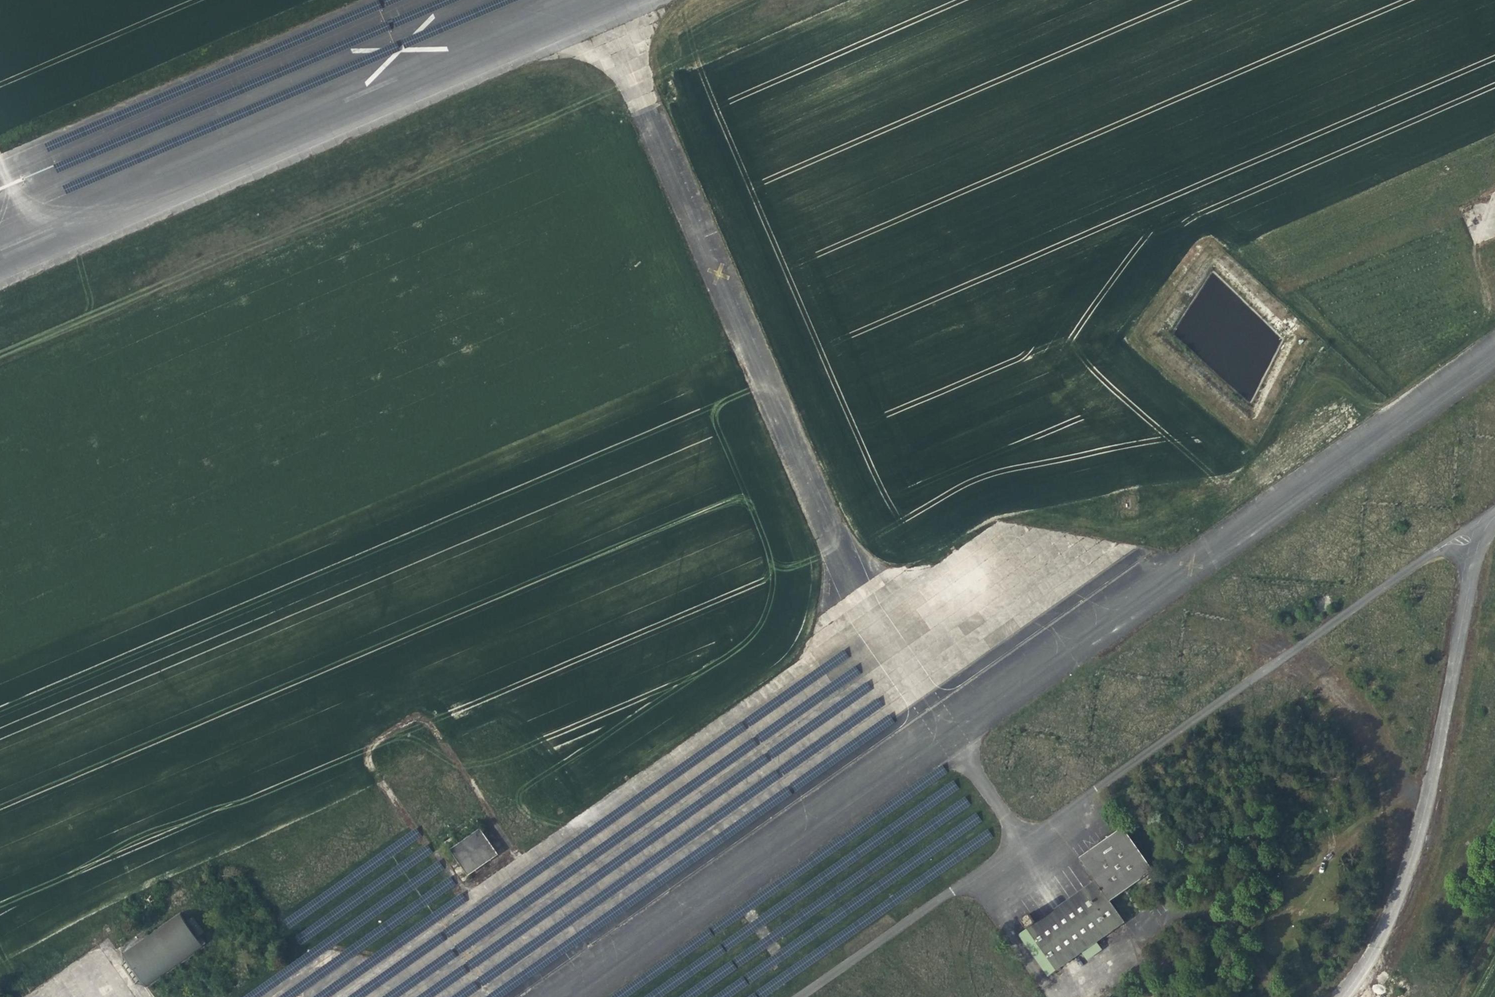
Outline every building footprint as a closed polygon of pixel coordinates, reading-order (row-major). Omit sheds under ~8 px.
[(450,848),(468,875),(497,855),(479,828),(450,848)] [(1096,882),(1026,930),(1055,972),(1126,923),(1110,901),(1152,872),(1122,828),(1079,858),(1096,882)] [(142,985),(200,946),(179,915),(121,955),(142,985)]
